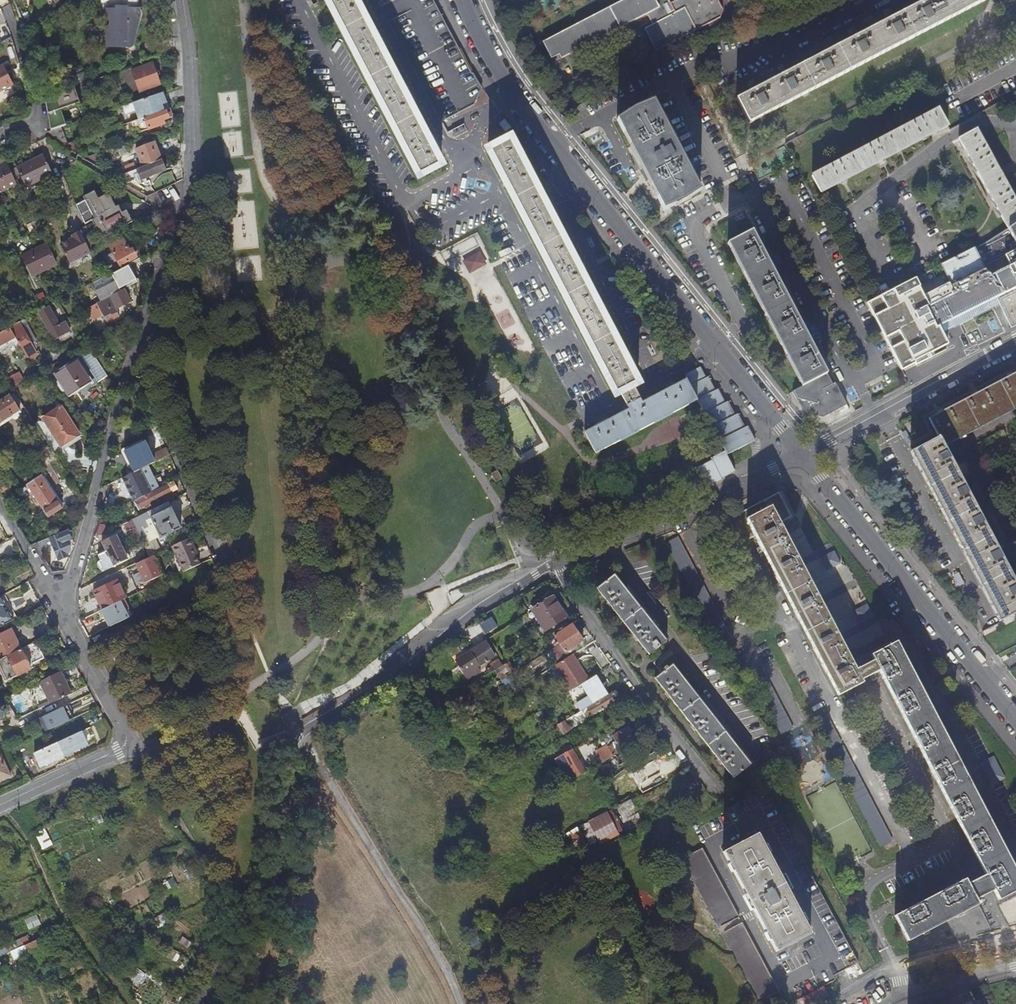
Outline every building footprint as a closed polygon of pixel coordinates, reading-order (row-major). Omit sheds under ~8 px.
[(103,12),(103,19),(109,19),(109,29),(105,29),(105,47),(116,47),(116,49),(128,49),(129,48),(130,48),(131,48),(132,47),(132,46),(133,44),(137,30),(139,20),(139,16),(138,10),(152,4),(151,0),(98,0),(103,12)] [(419,177),(442,166),(433,148),(437,147),(432,138),(429,140),(407,100),(411,98),(407,89),(403,91),(378,43),(382,41),(378,33),(374,35),(356,0),(327,0),(419,177)] [(381,4),(442,121),(474,105),(482,87),(473,73),(472,73),(434,0),(390,0),(381,4)] [(656,51),(720,18),(723,10),(718,0),(717,0),(713,2),(712,0),(677,0),(671,3),(669,0),(666,1),(665,0),(623,0),(543,41),(554,62),(560,59),(647,14),(652,24),(645,28),(656,51)] [(842,46),(813,61),(812,57),(804,61),(806,65),(777,80),(775,76),(768,80),(770,83),(748,95),(746,91),(739,95),(741,98),(727,106),(739,130),(976,7),(972,0),(931,0),(914,9),(912,5),(905,9),(907,12),(884,24),(883,21),(875,25),(877,28),(849,42),(847,39),(840,43),(842,46)] [(140,92),(143,100),(162,93),(152,64),(132,71),(139,93),(140,92)] [(0,68),(0,92),(13,85),(3,67),(0,68)] [(67,124),(62,109),(82,102),(76,85),(53,93),(54,98),(46,101),(55,128),(67,124)] [(162,93),(143,100),(133,103),(139,120),(164,111),(162,105),(166,103),(162,93)] [(635,108),(617,120),(664,210),(685,201),(701,191),(654,101),(635,108)] [(822,192),(949,126),(940,109),(813,175),(822,192)] [(170,110),(164,111),(139,120),(130,123),(132,127),(146,122),(147,126),(145,127),(146,130),(148,129),(148,130),(162,125),(161,122),(172,118),(170,110)] [(455,138),(468,131),(464,124),(451,130),(455,138)] [(1015,223),(1015,202),(977,129),(960,138),(1007,228),(1015,223)] [(511,139),(488,151),(531,232),(553,220),(549,213),(553,211),(549,202),(545,204),(524,164),(528,162),(523,153),(519,155),(511,139)] [(136,150),(143,168),(162,160),(155,143),(136,150)] [(16,169),(26,189),(53,176),(43,156),(16,169)] [(119,177),(116,178),(123,182),(133,178),(133,176),(138,174),(140,181),(166,171),(162,160),(143,168),(136,170),(126,174),(119,177)] [(0,166),(0,191),(16,182),(6,163),(0,166)] [(134,164),(124,168),(126,174),(136,170),(134,164)] [(119,177),(126,174),(124,168),(116,171),(119,177)] [(160,180),(164,190),(176,184),(172,175),(160,180)] [(76,205),(84,224),(91,221),(92,223),(117,211),(108,194),(98,199),(94,192),(83,197),(84,201),(76,205)] [(93,228),(99,240),(133,223),(127,211),(119,215),(117,211),(92,223),(94,227),(93,228)] [(553,220),(531,232),(533,236),(555,224),(553,220)] [(996,297),(1012,327),(1015,325),(1015,223),(1007,228),(993,238),(986,243),(943,265),(956,291),(953,293),(954,294),(928,308),(938,327),(996,297)] [(555,224),(533,236),(616,395),(620,393),(624,400),(629,409),(604,422),(602,418),(595,421),(597,426),(584,432),(595,454),(698,401),(705,414),(704,414),(711,429),(713,427),(720,440),(719,441),(722,447),(751,432),(747,425),(744,426),(737,413),(734,414),(727,401),(725,402),(718,388),(715,390),(708,376),(706,378),(700,366),(684,375),(686,379),(671,387),(670,383),(662,387),(664,390),(642,402),(638,394),(633,386),(638,383),(629,367),(633,365),(629,356),(625,358),(604,318),(608,316),(604,308),(600,310),(579,270),(583,268),(578,259),(575,261),(555,224)] [(753,231),(728,243),(802,386),(794,391),(798,398),(810,402),(807,412),(822,417),(847,404),(836,382),(833,384),(819,358),(822,357),(819,350),(816,352),(801,323),(804,321),(801,315),(798,316),(783,287),(785,286),(782,279),(779,280),(764,252),(767,250),(764,243),(760,245),(753,231)] [(59,245),(68,264),(89,253),(79,232),(71,236),(72,239),(59,245)] [(110,248),(120,266),(136,258),(131,250),(129,251),(124,240),(110,248)] [(46,245),(22,256),(31,276),(55,266),(46,245)] [(471,272),(489,263),(481,249),(464,259),(471,272)] [(262,256),(239,257),(240,279),(262,279),(262,256)] [(105,277),(93,283),(98,292),(115,283),(120,292),(136,283),(128,267),(106,278),(105,277)] [(876,299),(890,291),(886,284),(872,292),(876,299)] [(121,307),(129,303),(123,291),(110,298),(109,298),(96,305),(102,317),(106,323),(118,317),(114,307),(120,304),(121,307)] [(102,317),(96,305),(88,309),(94,321),(102,317)] [(36,313),(52,342),(70,333),(64,322),(58,325),(48,307),(41,311),(36,313)] [(973,317),(960,324),(966,335),(972,332),(979,328),(973,317)] [(36,356),(17,323),(9,328),(9,329),(17,342),(19,347),(27,361),(36,356)] [(9,329),(0,334),(0,351),(12,344),(15,349),(19,347),(17,342),(9,329)] [(921,362),(940,351),(930,333),(911,344),(921,362)] [(81,356),(54,374),(69,397),(88,385),(90,388),(98,383),(81,356)] [(939,412),(947,432),(940,436),(913,449),(1003,619),(1015,612),(1015,581),(943,443),(1015,406),(1015,371),(939,412)] [(11,389),(22,382),(17,373),(5,380),(11,389)] [(13,393),(0,401),(0,423),(23,408),(13,393)] [(60,408),(42,419),(61,447),(79,435),(60,408)] [(751,432),(722,447),(725,452),(753,437),(751,432)] [(755,441),(753,437),(725,452),(718,455),(729,475),(736,472),(732,465),(727,456),(749,444),(755,441)] [(149,466),(156,462),(146,442),(126,452),(136,472),(149,466)] [(169,446),(155,451),(160,466),(174,461),(169,446)] [(729,475),(718,455),(711,459),(712,461),(698,468),(708,487),(722,480),(722,479),(729,475)] [(156,480),(149,466),(136,472),(123,478),(135,501),(138,499),(145,495),(153,492),(153,493),(164,488),(164,486),(166,485),(162,476),(156,480)] [(40,476),(26,485),(34,498),(43,512),(47,519),(61,510),(57,503),(57,502),(40,476)] [(172,492),(179,489),(175,481),(166,485),(164,486),(164,488),(153,493),(146,497),(145,495),(138,499),(142,507),(146,506),(147,508),(150,507),(148,504),(165,496),(168,502),(175,499),(172,492)] [(34,498),(26,485),(19,490),(27,503),(34,498)] [(897,641),(871,655),(874,660),(855,669),(778,522),(790,516),(778,492),(727,519),(740,543),(754,535),(837,695),(862,682),(861,680),(879,670),(986,875),(968,884),(966,879),(896,915),(910,940),(979,904),(977,899),(994,890),(999,900),(1015,891),(1015,869),(897,641)] [(171,509),(150,518),(154,527),(151,528),(153,533),(156,531),(160,538),(180,529),(171,509)] [(49,537),(36,543),(40,551),(47,548),(45,543),(51,541),(57,557),(69,551),(66,542),(70,541),(66,532),(50,539),(49,537)] [(127,560),(115,536),(101,542),(106,552),(98,556),(101,561),(99,562),(103,570),(102,571),(102,572),(127,560)] [(191,537),(172,546),(183,573),(200,564),(196,555),(193,548),(195,547),(191,537)] [(730,637),(677,537),(665,543),(718,644),(730,637)] [(148,539),(140,543),(147,557),(151,556),(155,554),(148,539)] [(69,551),(57,557),(59,561),(67,557),(66,554),(69,553),(69,551)] [(820,557),(826,570),(840,563),(833,551),(820,557)] [(147,557),(135,563),(145,583),(161,576),(151,556),(147,557)] [(614,574),(596,588),(649,655),(667,640),(653,624),(656,622),(630,588),(627,590),(614,574)] [(586,578),(589,587),(597,584),(594,575),(586,578)] [(93,592),(101,611),(119,603),(125,600),(116,581),(93,592)] [(0,598),(0,628),(15,620),(10,611),(8,611),(6,607),(7,606),(2,597),(0,598)] [(532,610),(540,623),(561,610),(553,597),(532,610)] [(124,600),(119,603),(127,619),(132,617),(124,600)] [(119,603),(101,611),(110,627),(126,619),(127,619),(119,603)] [(853,611),(859,624),(873,617),(866,604),(853,611)] [(561,610),(540,623),(545,631),(566,618),(561,610)] [(490,618),(478,625),(484,635),(496,628),(490,618)] [(554,636),(559,644),(577,632),(572,624),(554,636)] [(22,649),(12,629),(0,635),(0,660),(22,649)] [(582,640),(577,632),(559,644),(557,645),(563,656),(580,646),(578,643),(582,640)] [(31,669),(29,665),(45,657),(37,641),(22,649),(0,660),(0,685),(31,669)] [(485,642),(456,661),(465,675),(495,657),(485,642)] [(591,678),(575,653),(556,664),(573,689),(591,678)] [(750,675),(781,734),(793,728),(762,669),(755,673),(745,655),(733,661),(743,679),(750,675)] [(499,659),(490,665),(494,671),(498,668),(503,665),(499,659)] [(654,678),(733,778),(754,762),(701,695),(698,697),(672,664),(654,678)] [(498,668),(494,671),(501,681),(505,678),(498,668)] [(65,689),(67,688),(60,672),(57,673),(65,689)] [(65,689),(57,673),(39,682),(36,684),(38,687),(29,691),(38,710),(50,704),(71,694),(67,688),(65,689)] [(505,678),(501,681),(507,692),(512,688),(507,681),(510,679),(508,677),(505,678)] [(593,677),(579,686),(586,697),(574,704),(579,712),(604,696),(593,677)] [(616,699),(613,693),(587,709),(587,707),(581,711),(585,717),(590,714),(591,714),(616,699)] [(43,715),(49,729),(71,719),(65,706),(43,715)] [(829,749),(840,742),(825,713),(813,720),(829,749)] [(627,727),(613,736),(620,749),(635,740),(627,727)] [(81,732),(34,754),(40,767),(86,745),(81,732)] [(602,763),(612,756),(608,750),(601,737),(596,741),(603,753),(598,756),(602,763)] [(842,746),(830,752),(881,846),(892,840),(842,746)] [(614,747),(608,750),(612,756),(617,753),(614,747)] [(572,750),(556,759),(562,769),(569,765),(576,778),(584,773),(572,750)] [(11,775),(0,751),(0,780),(11,775)] [(622,755),(602,767),(606,773),(626,761),(622,755)] [(992,785),(1006,778),(994,756),(981,764),(992,785)] [(588,771),(595,767),(592,762),(585,766),(588,771)] [(601,815),(591,820),(599,835),(596,836),(598,839),(616,830),(607,813),(601,816),(601,815)] [(43,848),(54,844),(48,827),(37,831),(43,848)] [(811,934),(758,833),(746,840),(723,851),(776,952),(799,940),(811,934)] [(778,992),(702,847),(682,858),(758,1003),(778,992)] [(37,941),(40,947),(60,938),(57,931),(37,941)] [(801,998),(804,1003),(812,1003),(829,995),(824,986),(801,998)]
